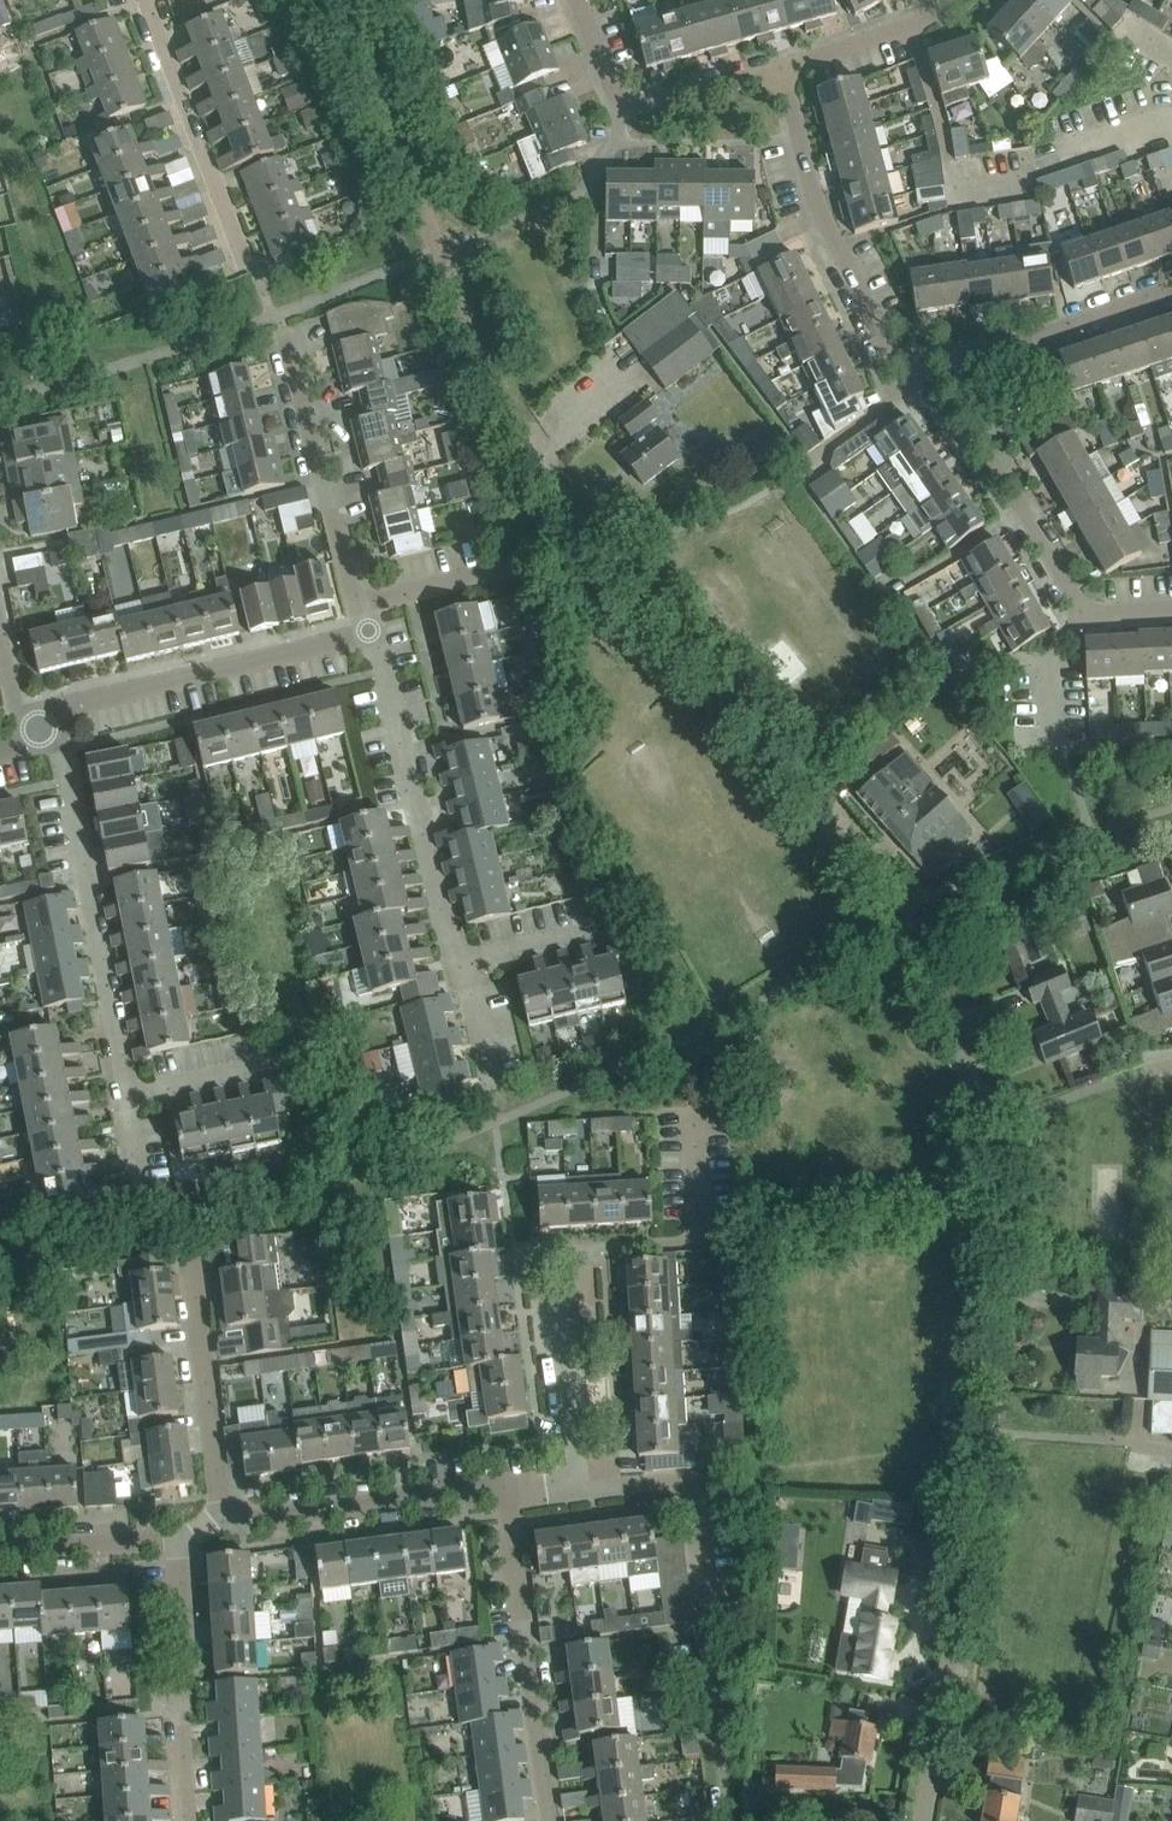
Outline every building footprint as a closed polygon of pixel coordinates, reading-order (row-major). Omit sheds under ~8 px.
[(90,6),(93,16),(108,10),(104,0),(90,6)] [(253,0),(258,14),(277,8),(274,0),(254,0),(253,0)] [(484,29),(519,18),(518,17),(516,4),(534,0),(483,0),(485,10),(480,11),(483,28),(484,29)] [(729,0),(705,7),(719,57),(728,55),(726,47),(741,43),(729,0)] [(729,0),(741,43),(756,38),(758,47),(767,44),(755,0),(730,0),(729,0)] [(767,44),(775,42),(773,34),(788,29),(780,0),(755,0),(767,44)] [(788,29),(803,25),(806,33),(815,31),(806,0),(780,0),(788,29)] [(815,31),(822,29),(820,20),(836,16),(832,0),(806,0),(815,31)] [(878,0),(846,0),(854,16),(879,2),(878,0)] [(997,6),(1036,42),(1052,23),(1026,0),(1014,0),(1009,6),(1003,0),(997,6)] [(1052,23),(1069,5),(1064,0),(1026,0),(1052,23)] [(1091,11),(1101,21),(1111,11),(1101,1),(1091,11)] [(657,20),(658,20),(654,6),(630,13),(634,27),(645,69),(662,65),(664,73),(672,71),(657,20)] [(1036,42),(997,6),(991,13),(997,19),(986,31),(1030,70),(1033,66),(1037,66),(1044,58),(1044,54),(1046,51),(1036,42)] [(1139,18),(1150,25),(1157,13),(1146,6),(1139,18)] [(705,7),(682,13),(694,56),(709,52),(711,60),(719,57),(705,7)] [(1111,11),(1101,21),(1111,30),(1120,20),(1111,11)] [(682,13),(658,20),(657,20),(672,71),(681,68),(678,60),(694,56),(682,13)] [(1157,13),(1150,25),(1161,32),(1168,20),(1157,13)] [(61,16),(45,22),(48,32),(65,26),(61,16)] [(181,64),(197,58),(197,57),(231,44),(220,16),(186,29),(193,47),(177,53),(181,64)] [(76,62),(80,73),(90,69),(87,61),(124,47),(113,18),(76,32),(86,58),(76,62)] [(432,19),(415,22),(419,46),(444,39),(440,18),(432,19)] [(495,44),(504,66),(547,48),(543,38),(545,37),(540,23),(523,30),(519,18),(484,29),(490,46),(495,44)] [(1105,35),(1088,18),(1076,31),(1092,47),(1105,35)] [(48,32),(45,22),(33,27),(36,37),(48,32)] [(956,36),(948,38),(964,89),(978,84),(988,99),(1011,83),(996,60),(983,64),(975,38),(959,44),(956,36)] [(966,97),(964,89),(948,38),(940,41),(942,49),(927,55),(941,96),(944,108),(969,101),(966,97)] [(191,91),(208,85),(207,84),(241,71),(255,66),(245,39),(231,44),(197,57),(197,58),(203,74),(187,80),(191,91)] [(91,102),(101,98),(98,90),(135,76),(124,47),(87,61),(90,69),(96,85),(86,89),(91,102)] [(509,89),(515,103),(547,89),(542,77),(559,70),(553,56),(551,57),(547,48),(504,66),(513,87),(509,89)] [(275,60),(271,61),(279,80),(299,72),(292,53),(275,60)] [(1075,68),(1062,82),(1070,89),(1083,75),(1075,68)] [(905,72),(911,89),(921,85),(916,69),(905,72)] [(201,118),(218,112),(218,111),(252,98),(241,71),(207,84),(208,85),(214,101),(197,107),(201,118)] [(98,90),(101,98),(107,114),(97,118),(101,129),(111,126),(109,119),(146,105),(135,76),(98,90)] [(278,88),(287,112),(310,103),(302,79),(278,88)] [(813,109),(815,117),(866,105),(860,80),(817,91),(821,107),(813,109)] [(1070,89),(1062,82),(1051,94),(1059,101),(1070,89)] [(921,85),(911,89),(917,105),(927,102),(921,85)] [(524,116),(533,137),(533,138),(576,120),(573,111),(575,110),(569,96),(553,103),(547,89),(515,103),(520,117),(524,116)] [(212,145),(228,139),(228,138),(262,125),(252,98),(218,111),(218,112),(224,128),(208,134),(212,145)] [(829,139),(872,128),(866,105),(815,117),(817,126),(825,124),(829,139)] [(921,119),(925,136),(935,133),(931,116),(921,119)] [(533,138),(533,137),(519,143),(529,167),(539,163),(544,176),(577,163),(571,149),(588,143),(582,129),(580,130),(576,120),(533,138)] [(466,124),(455,129),(463,149),(475,144),(466,124)] [(228,138),(228,139),(235,155),(218,161),(222,172),(273,154),(262,125),(228,138)] [(825,156),(827,164),(878,151),(872,128),(829,139),(833,154),(825,156)] [(965,128),(951,131),(955,159),(969,157),(965,128)] [(90,144),(99,168),(138,153),(140,158),(156,152),(153,143),(137,149),(129,129),(90,144)] [(935,133),(925,136),(929,153),(939,151),(935,133)] [(992,143),(993,154),(1011,151),(1009,140),(992,143)] [(838,171),(842,187),(885,176),(878,151),(827,164),(830,173),(838,171)] [(1094,176),(1120,167),(1127,164),(1123,151),(1089,163),(1094,176)] [(99,168),(108,191),(147,176),(149,181),(165,175),(162,166),(145,172),(140,158),(138,153),(99,168)] [(1158,153),(1146,158),(1151,171),(1163,166),(1158,153)] [(914,178),(916,194),(944,190),(940,158),(917,165),(911,167),(914,178)] [(241,173),(252,202),(289,188),(292,196),(302,192),(297,180),(288,184),(278,159),(241,173)] [(654,161),(654,174),(655,174),(655,210),(655,221),(680,221),(680,210),(680,164),(669,164),(669,161),(654,161)] [(680,210),(705,210),(705,174),(706,174),(706,162),(691,162),(691,164),(680,164),(680,210)] [(1127,164),(1120,167),(1124,180),(1137,175),(1132,162),(1127,164)] [(1089,163),(1080,166),(1084,179),(1087,189),(1097,185),(1094,176),(1089,163)] [(1080,166),(1067,170),(1072,183),(1084,179),(1080,166)] [(1072,183),(1067,170),(1036,181),(1038,195),(1072,183)] [(605,222),(631,222),(631,174),(606,174),(605,222)] [(655,222),(655,210),(655,174),(654,174),(631,174),(631,222),(655,222)] [(705,210),(705,239),(729,239),(729,222),(732,222),(732,175),(706,174),(705,174),(705,210)] [(754,175),(732,175),(732,222),(754,222),(754,175)] [(108,191),(117,214),(156,199),(157,204),(174,198),(170,189),(154,195),(149,181),(147,176),(108,191)] [(838,204),(840,213),(891,200),(885,176),(842,187),(846,201),(838,204)] [(487,183),(479,187),(484,200),(499,194),(495,186),(487,183)] [(759,189),(758,195),(763,200),(769,197),(770,191),(765,187),(759,189)] [(252,202),(263,230),(300,216),(303,224),(312,220),(308,209),(298,212),(292,196),(289,188),(252,202)] [(944,190),(916,194),(917,205),(922,204),(946,201),(944,190)] [(117,214),(125,237),(164,223),(166,227),(182,221),(179,212),(162,218),(157,204),(156,199),(117,214)] [(891,200),(840,213),(842,220),(850,218),(854,234),(897,223),(891,200)] [(1039,201),(1025,203),(1027,216),(1040,215),(1039,201)] [(1010,205),(997,207),(999,221),(1012,219),(1010,205)] [(956,213),(960,241),(975,239),(973,225),(985,223),(983,209),(956,213)] [(1139,224),(1153,262),(1171,256),(1171,233),(1166,215),(1139,224)] [(300,216),(263,230),(274,259),(293,252),(295,258),(323,248),(318,236),(309,240),(303,224),(300,216)] [(939,217),(927,221),(931,234),(944,230),(939,217)] [(931,234),(927,221),(914,225),(919,238),(931,234)] [(125,237),(134,260),(173,246),(175,250),(191,244),(188,235),(171,241),(166,227),(164,223),(125,237)] [(1139,224),(1113,233),(1126,271),(1153,262),(1139,224)] [(731,247),(731,259),(739,260),(750,260),(751,260),(780,246),(774,232),(752,242),(743,247),(731,247)] [(1113,233),(1088,242),(1100,280),(1126,271),(1113,233)] [(1100,280),(1088,242),(1061,251),(1074,289),(1100,280)] [(134,260),(143,283),(181,269),(183,273),(200,267),(196,258),(180,264),(175,250),(173,246),(134,260)] [(750,260),(739,260),(747,277),(756,273),(795,255),(794,254),(786,258),(780,246),(751,260),(750,260)] [(616,255),(616,269),(648,269),(648,255),(616,255)] [(756,273),(768,297),(806,279),(795,255),(756,273)] [(1047,256),(1019,261),(1025,300),(1053,296),(1047,256)] [(1019,261),(992,265),(998,305),(1025,300),(1019,261)] [(992,265),(965,269),(970,305),(969,306),(969,309),(998,305),(992,265)] [(963,266),(936,270),(942,310),(969,306),(970,305),(965,269),(963,269),(963,266)] [(656,283),(680,283),(680,267),(656,267),(656,283)] [(680,267),(680,283),(691,283),(691,267),(680,267)] [(181,269),(143,283),(152,307),(187,294),(188,297),(208,290),(205,281),(188,287),(183,273),(181,269)] [(648,269),(616,269),(616,283),(648,283),(648,269)] [(942,310),(936,270),(909,274),(915,314),(942,310)] [(768,297),(779,320),(817,301),(806,279),(768,297)] [(706,330),(711,326),(721,319),(710,295),(687,306),(706,330)] [(779,320),(791,343),(829,325),(817,301),(779,320)] [(333,346),(339,371),(377,362),(371,338),(388,334),(385,320),(393,318),(390,305),(387,305),(380,304),(374,303),(367,303),(361,304),(357,304),(354,305),(348,306),(341,308),(335,310),(326,315),(327,317),(329,316),(332,329),(330,330),(330,331),(333,330),(334,337),(332,338),(333,346)] [(1163,321),(1171,346),(1171,318),(1163,321)] [(719,337),(726,346),(737,341),(729,329),(721,319),(711,326),(719,337)] [(640,355),(666,390),(712,355),(686,320),(640,355)] [(1137,330),(1150,368),(1154,380),(1171,375),(1171,346),(1163,321),(1137,330)] [(794,351),(803,367),(840,349),(829,325),(791,343),(776,350),(781,361),(789,356),(788,354),(794,351)] [(1137,330),(1111,338),(1123,376),(1150,368),(1137,330)] [(1111,338),(1084,347),(1097,385),(1123,376),(1111,338)] [(735,357),(744,368),(753,361),(741,339),(737,341),(726,346),(735,357)] [(1097,385),(1084,347),(1058,356),(1071,394),(1097,385)] [(803,367),(814,390),(851,372),(840,349),(803,367)] [(753,361),(744,368),(751,379),(761,392),(770,385),(753,361)] [(359,391),(362,405),(391,398),(391,397),(388,383),(382,384),(377,362),(339,371),(345,395),(359,391)] [(205,377),(212,403),(252,393),(246,367),(205,377)] [(851,372),(814,390),(823,409),(812,415),(824,440),(863,413),(856,399),(863,396),(851,372)] [(785,404),(770,385),(761,392),(775,412),(785,404)] [(212,403),(217,427),(258,417),(252,393),(212,403)] [(351,422),(357,447),(415,433),(405,394),(391,397),(391,398),(362,405),(366,418),(351,422)] [(164,400),(167,414),(179,411),(176,397),(164,400)] [(646,402),(639,407),(620,422),(631,437),(632,437),(638,445),(621,457),(643,485),(677,459),(656,432),(650,425),(658,418),(646,402)] [(167,414),(173,438),(185,435),(179,411),(167,414)] [(829,466),(832,471),(833,470),(834,472),(875,442),(889,462),(923,439),(908,418),(898,425),(890,413),(834,453),(829,466)] [(2,445),(6,469),(74,455),(66,417),(9,429),(12,443),(2,445)] [(223,450),(231,448),(231,447),(263,439),(263,438),(258,417),(217,427),(223,450)] [(1037,455),(1051,479),(1086,459),(1072,435),(1076,433),(1067,417),(1021,443),(1030,459),(1037,455)] [(1116,444),(1108,420),(1096,425),(1104,449),(1116,444)] [(806,424),(793,433),(807,454),(821,445),(806,424)] [(1142,436),(1138,424),(1125,428),(1129,440),(1142,436)] [(774,427),(756,441),(768,456),(786,442),(774,427)] [(119,429),(111,431),(113,443),(121,441),(119,429)] [(459,430),(442,434),(446,448),(462,444),(459,430)] [(377,467),(381,481),(410,474),(406,459),(402,460),(399,446),(417,442),(415,433),(357,447),(363,471),(377,467)] [(173,438),(179,461),(190,458),(185,435),(173,438)] [(231,448),(237,472),(279,462),(273,435),(263,438),(263,439),(231,447),(231,448)] [(1160,439),(1164,453),(1171,451),(1171,435),(1160,439)] [(938,461),(923,439),(889,462),(877,471),(892,493),(938,461)] [(1136,461),(1130,450),(1118,457),(1124,469),(1136,461)] [(13,502),(13,504),(70,493),(67,473),(77,471),(74,455),(6,469),(10,489),(25,486),(28,499),(13,502)] [(190,458),(179,461),(182,477),(194,474),(190,458)] [(1051,479),(1064,502),(1099,483),(1086,459),(1051,479)] [(953,482),(938,461),(892,493),(907,513),(919,505),(919,506),(953,482)] [(279,462),(237,472),(242,495),(285,485),(279,462)] [(832,471),(821,479),(836,502),(830,506),(836,515),(849,506),(855,502),(846,490),(834,472),(833,470),(832,471)] [(1146,474),(1148,486),(1162,484),(1160,472),(1146,474)] [(369,498),(375,523),(415,514),(409,490),(414,489),(410,474),(381,481),(384,494),(369,498)] [(836,502),(821,479),(809,487),(831,518),(854,551),(875,536),(859,515),(857,516),(843,526),(836,515),(830,506),(836,502)] [(469,481),(446,486),(451,504),(474,499),(469,481)] [(919,505),(907,513),(922,536),(934,527),(968,504),(953,482),(919,506),(919,505)] [(120,483),(104,487),(106,497),(122,493),(120,483)] [(1064,502),(1078,526),(1113,506),(1099,483),(1064,502)] [(1162,484),(1148,486),(1150,499),(1164,496),(1162,484)] [(275,494),(278,509),(308,501),(305,487),(275,494)] [(186,492),(190,508),(202,505),(198,489),(186,492)] [(70,493),(13,504),(17,525),(27,523),(30,537),(54,532),(74,528),(71,508),(83,506),(81,491),(70,493)] [(264,512),(278,509),(275,494),(260,497),(264,512)] [(278,509),(281,522),(295,519),(311,515),(308,501),(278,509)] [(231,506),(235,520),(249,516),(245,502),(231,506)] [(983,526),(968,504),(934,527),(949,549),(983,526)] [(1078,526),(1091,550),(1126,530),(1113,506),(1078,526)] [(1167,513),(1154,515),(1156,529),(1170,526),(1167,513)] [(415,514),(375,523),(381,547),(385,546),(389,560),(431,549),(427,534),(421,536),(415,514)] [(193,516),(179,519),(183,533),(196,529),(193,516)] [(183,533),(179,519),(165,523),(169,537),(183,533)] [(295,519),(281,522),(284,535),(298,533),(295,519)] [(1156,529),(1159,544),(1171,542),(1171,539),(1170,526),(1156,529)] [(94,532),(96,544),(98,555),(130,546),(127,532),(110,536),(108,528),(94,532)] [(136,529),(127,532),(130,546),(140,543),(136,529)] [(1126,530),(1091,550),(1105,575),(1140,555),(1126,530)] [(67,550),(82,547),(96,544),(94,532),(65,538),(67,550)] [(880,538),(868,546),(885,570),(897,562),(880,538)] [(960,561),(973,583),(1010,563),(997,540),(960,561)] [(96,544),(82,547),(85,561),(99,559),(98,555),(96,544)] [(885,570),(868,546),(856,555),(873,578),(885,570)] [(70,552),(49,557),(52,570),(73,566),(70,552)] [(12,560),(15,576),(44,570),(41,554),(12,560)] [(978,592),(986,606),(1023,585),(1010,563),(973,583),(974,584),(959,593),(965,602),(975,596),(974,594),(978,592)] [(300,569),(293,571),(295,581),(302,610),(305,609),(307,616),(328,611),(326,604),(333,603),(323,564),(300,569)] [(18,588),(34,585),(47,583),(44,570),(15,576),(18,588)] [(219,600),(200,604),(210,643),(240,636),(226,577),(214,579),(219,600)] [(295,581),(267,588),(276,626),(307,619),(305,609),(302,610),(295,581)] [(47,583),(34,585),(36,598),(50,595),(47,583)] [(999,628),(999,629),(1036,608),(1023,585),(986,606),(994,620),(984,626),(988,634),(999,628)] [(276,626),(267,588),(239,594),(249,633),(276,626)] [(145,618),(144,618),(153,657),(181,650),(171,611),(174,611),(169,593),(140,600),(145,618)] [(526,610),(522,595),(512,597),(515,612),(526,610)] [(909,605),(915,616),(925,610),(919,600),(909,605)] [(435,616),(443,645),(483,635),(482,635),(496,631),(489,603),(435,616)] [(200,604),(174,611),(171,611),(181,650),(210,643),(200,604)] [(76,624),(57,629),(66,668),(95,661),(85,622),(87,621),(83,606),(72,609),(76,624)] [(1036,608),(999,629),(1013,652),(1049,632),(1036,608)] [(925,610),(915,616),(922,626),(931,621),(925,610)] [(113,615),(87,621),(85,622),(95,661),(123,654),(116,625),(113,615)] [(144,618),(116,625),(123,654),(125,663),(153,657),(144,618)] [(938,634),(931,621),(922,626),(929,639),(935,636),(938,634)] [(66,668),(57,629),(29,635),(33,650),(39,674),(66,668)] [(953,641),(946,629),(938,634),(935,636),(942,647),(953,641)] [(1138,635),(1138,638),(1139,638),(1141,674),(1143,674),(1169,672),(1167,633),(1138,635)] [(29,635),(17,638),(20,653),(33,650),(29,635)] [(443,645),(449,672),(489,663),(483,635),(443,645)] [(522,640),(526,654),(536,652),(533,637),(522,640)] [(1138,638),(1112,639),(1114,680),(1143,678),(1143,674),(1141,674),(1139,638),(1138,638)] [(1114,680),(1112,639),(1084,641),(1086,681),(1114,680)] [(942,647),(948,658),(959,652),(953,641),(942,647)] [(536,652),(526,654),(530,669),(540,667),(536,652)] [(959,652),(948,658),(955,670),(966,663),(959,652)] [(449,672),(456,700),(496,691),(489,663),(449,672)] [(496,691),(456,700),(464,730),(504,720),(496,691)] [(335,694),(307,701),(317,741),(345,734),(335,694)] [(307,701),(280,707),(289,747),(317,741),(307,701)] [(280,707),(251,714),(261,754),(289,747),(280,707)] [(251,714),(224,721),(234,761),(261,754),(251,714)] [(234,761),(224,721),(193,728),(203,768),(234,761)] [(1171,723),(1158,723),(1159,737),(1171,737),(1171,735),(1171,723)] [(1130,725),(1117,726),(1118,740),(1131,739),(1130,725)] [(1118,740),(1117,726),(1103,726),(1104,740),(1118,740)] [(192,753),(188,738),(178,740),(182,755),(192,753)] [(447,758),(450,773),(452,780),(494,769),(487,740),(446,750),(444,745),(434,747),(437,760),(447,758)] [(86,758),(92,786),(132,778),(127,750),(86,758)] [(935,788),(905,754),(856,796),(924,872),(971,830),(935,789),(935,788)] [(453,785),(457,801),(459,807),(501,797),(494,769),(452,780),(450,773),(440,775),(443,788),(453,785)] [(92,786),(98,814),(138,806),(132,778),(92,786)] [(188,782),(192,796),(202,794),(199,779),(188,782)] [(278,831),(276,820),(269,793),(254,797),(261,824),(262,824),(265,834),(278,831)] [(202,794),(192,796),(196,812),(206,809),(202,794)] [(460,813),(465,835),(465,836),(489,830),(489,831),(508,826),(501,797),(459,807),(457,801),(447,804),(450,816),(460,813)] [(347,803),(350,814),(364,810),(362,799),(347,803)] [(552,801),(540,804),(544,818),(555,815),(552,801)] [(0,806),(0,848),(28,843),(19,802),(0,806)] [(98,814),(104,843),(144,834),(138,806),(98,814)] [(318,810),(321,821),(336,817),(333,806),(318,810)] [(333,852),(346,848),(389,837),(390,841),(410,837),(408,828),(388,832),(384,813),(327,826),(333,852)] [(292,816),(276,820),(278,831),(294,827),(292,816)] [(238,841),(235,830),(220,834),(223,844),(238,841)] [(448,846),(452,862),(454,868),(496,858),(489,831),(489,830),(465,836),(465,835),(448,839),(446,833),(435,836),(438,849),(448,846)] [(144,834),(104,843),(110,873),(162,862),(156,831),(144,834)] [(217,851),(213,836),(203,839),(206,854),(217,851)] [(346,848),(352,872),(395,861),(396,866),(416,861),(414,851),(394,856),(390,841),(389,837),(346,848)] [(455,874),(459,890),(460,896),(503,886),(496,858),(454,868),(452,862),(442,864),(445,876),(455,874)] [(349,898),(358,896),(401,885),(402,890),(422,885),(419,875),(400,880),(396,866),(395,861),(352,872),(343,874),(349,898)] [(1106,949),(1170,929),(1166,917),(1171,915),(1171,903),(1165,880),(1163,881),(1157,863),(1136,870),(1142,888),(1121,895),(1130,919),(1100,932),(1106,949)] [(108,920),(122,918),(121,911),(161,903),(155,873),(115,882),(120,906),(106,909),(108,920)] [(38,877),(39,880),(41,891),(55,888),(52,874),(38,877)] [(21,884),(6,887),(8,898),(23,895),(21,884)] [(358,896),(363,919),(364,920),(398,911),(398,913),(406,911),(407,914),(428,909),(425,899),(406,904),(402,890),(401,885),(358,896)] [(460,896),(459,890),(449,892),(452,905),(462,902),(468,925),(510,915),(503,886),(460,896)] [(6,887),(0,888),(0,899),(8,898),(6,887)] [(24,904),(31,939),(70,932),(69,928),(66,912),(76,910),(73,892),(61,894),(61,897),(24,904)] [(208,893),(194,896),(197,910),(211,908),(208,893)] [(113,949),(127,946),(126,939),(166,931),(161,903),(121,911),(122,918),(125,935),(111,937),(113,949)] [(354,921),(360,946),(404,935),(405,939),(424,935),(422,925),(402,930),(398,913),(398,911),(364,920),(363,919),(354,921)] [(320,916),(312,918),(315,928),(322,926),(320,916)] [(31,939),(38,973),(76,966),(75,962),(72,946),(83,944),(79,926),(69,928),(70,932),(31,939)] [(1151,985),(1171,978),(1171,934),(1170,929),(1106,949),(1113,969),(1144,961),(1151,985)] [(119,977),(133,974),(132,967),(172,960),(166,931),(126,939),(127,946),(131,963),(117,966),(119,977)] [(1037,934),(1023,939),(1032,963),(1046,958),(1037,934)] [(360,946),(366,970),(409,959),(411,964),(430,959),(428,949),(408,954),(405,939),(404,935),(360,946)] [(608,959),(594,963),(590,964),(601,1010),(625,1004),(615,959),(618,958),(614,941),(604,943),(608,959)] [(584,965),(570,968),(565,970),(577,1016),(601,1010),(590,964),(594,963),(590,947),(581,949),(584,965)] [(561,971),(546,974),(541,976),(553,1022),(577,1016),(565,970),(570,968),(566,952),(557,955),(561,971)] [(541,976),(546,974),(542,958),(533,961),(537,977),(517,981),(528,1028),(553,1022),(541,976)] [(401,987),(406,1008),(428,1002),(427,1000),(440,997),(433,973),(414,978),(411,964),(409,959),(366,970),(372,994),(401,987)] [(76,966),(38,973),(44,1008),(66,1004),(68,1014),(82,1011),(80,1002),(83,1001),(79,980),(89,978),(86,960),(75,962),(76,966)] [(124,1005),(138,1003),(137,996),(177,988),(172,960),(132,967),(133,974),(136,992),(122,994),(124,1005)] [(1046,1065),(1102,1041),(1090,1013),(1070,1022),(1058,993),(1069,989),(1061,969),(1025,984),(1033,1004),(1041,1000),(1052,1029),(1034,1037),(1039,1048),(1038,1050),(1042,1061),(1044,1061),(1046,1065)] [(1151,985),(1159,1008),(1130,1021),(1137,1041),(1171,1030),(1171,978),(1151,985)] [(130,1034),(144,1031),(142,1024),(183,1016),(177,988),(137,996),(138,1003),(142,1020),(128,1023),(130,1034)] [(228,993),(217,995),(220,1009),(231,1007),(228,993)] [(400,1009),(408,1042),(447,1033),(446,1031),(443,1015),(453,1013),(449,995),(440,997),(427,1000),(428,1002),(406,1008),(400,1009)] [(342,1007),(325,1012),(328,1023),(345,1019),(342,1007)] [(142,1024),(144,1031),(147,1048),(133,1051),(135,1062),(151,1059),(149,1053),(189,1046),(183,1016),(142,1024)] [(10,1037),(15,1061),(60,1053),(61,1058),(80,1054),(78,1044),(59,1048),(54,1028),(10,1037)] [(408,1042),(417,1078),(455,1068),(455,1065),(451,1049),(461,1047),(457,1029),(446,1031),(447,1033),(408,1042)] [(593,1036),(582,1038),(586,1053),(597,1050),(593,1036)] [(15,1061),(20,1085),(65,1078),(66,1082),(85,1078),(83,1068),(64,1072),(61,1058),(60,1053),(15,1061)] [(455,1068),(417,1078),(426,1113),(464,1103),(459,1083),(470,1080),(465,1062),(455,1065),(455,1068)] [(265,1099),(251,1102),(245,1103),(255,1149),(280,1144),(274,1112),(298,1108),(292,1077),(262,1082),(265,1099)] [(20,1085),(25,1110),(69,1101),(70,1106),(89,1102),(87,1093),(68,1097),(66,1082),(65,1078),(20,1085)] [(241,1104),(227,1106),(227,1107),(221,1108),(231,1154),(255,1149),(245,1103),(251,1102),(248,1085),(238,1087),(241,1104)] [(217,1108),(203,1111),(197,1112),(206,1159),(231,1154),(221,1108),(227,1107),(227,1106),(224,1090),(214,1092),(217,1108)] [(197,1112),(203,1111),(200,1095),(190,1097),(193,1113),(173,1117),(182,1163),(206,1159),(197,1112)] [(25,1110),(29,1134),(74,1125),(75,1130),(94,1126),(92,1117),(73,1120),(70,1106),(69,1101),(25,1110)] [(418,1109),(408,1111),(409,1117),(419,1115),(418,1109)] [(631,1118),(615,1119),(616,1133),(632,1132),(631,1118)] [(616,1133),(615,1119),(602,1120),(603,1133),(616,1133)] [(576,1121),(560,1122),(561,1136),(577,1135),(576,1121)] [(561,1136),(560,1122),(548,1123),(548,1137),(561,1136)] [(29,1134),(34,1158),(79,1150),(79,1154),(99,1150),(97,1141),(78,1144),(75,1130),(74,1125),(29,1134)] [(34,1158),(39,1182),(83,1174),(84,1178),(103,1174),(102,1165),(82,1169),(79,1154),(79,1150),(34,1158)] [(83,1174),(39,1182),(44,1207),(87,1199),(87,1203),(108,1199),(106,1189),(87,1193),(84,1178),(83,1174)] [(620,1175),(591,1177),(594,1226),(621,1225),(619,1185),(621,1185),(620,1175)] [(537,1178),(530,1178),(530,1180),(532,1216),(532,1217),(539,1217),(540,1230),(567,1228),(565,1189),(564,1179),(564,1176),(537,1178)] [(565,1189),(567,1228),(594,1226),(591,1177),(565,1179),(565,1189)] [(649,1184),(621,1185),(619,1185),(621,1225),(652,1223),(649,1184)] [(436,1204),(439,1230),(497,1222),(494,1196),(436,1204)] [(435,1231),(439,1259),(455,1257),(455,1258),(489,1253),(489,1254),(494,1253),(490,1225),(497,1224),(497,1222),(439,1230),(440,1231),(435,1231)] [(385,1225),(387,1238),(400,1236),(398,1224),(385,1225)] [(213,1271),(218,1300),(283,1292),(276,1236),(233,1241),(237,1270),(223,1272),(223,1270),(213,1271)] [(400,1236),(387,1238),(389,1253),(402,1251),(400,1236)] [(438,1289),(444,1288),(492,1282),(492,1280),(498,1279),(494,1253),(489,1254),(489,1253),(455,1258),(455,1257),(439,1259),(434,1260),(438,1289)] [(718,1258),(721,1288),(735,1287),(732,1257),(718,1258)] [(129,1276),(133,1305),(173,1299),(180,1298),(177,1277),(170,1278),(169,1271),(153,1273),(151,1258),(117,1262),(119,1278),(129,1276)] [(628,1292),(628,1293),(677,1290),(676,1260),(619,1264),(621,1292),(628,1292)] [(393,1281),(395,1294),(408,1292),(406,1279),(393,1281)] [(444,1288),(448,1315),(496,1308),(492,1282),(444,1288)] [(735,1287),(721,1288),(722,1301),(736,1300),(735,1287)] [(628,1293),(630,1320),(679,1317),(677,1290),(628,1293)] [(283,1292),(218,1300),(222,1331),(232,1330),(231,1328),(244,1326),(248,1356),(281,1352),(278,1323),(289,1321),(289,1318),(294,1312),(292,1292),(283,1293),(283,1292)] [(408,1292),(395,1294),(397,1308),(410,1306),(408,1292)] [(1130,1353),(1115,1345),(1117,1318),(1137,1319),(1139,1296),(1100,1294),(1097,1345),(1077,1344),(1075,1376),(1077,1376),(1076,1390),(1099,1391),(1099,1377),(1114,1378),(1114,1376),(1118,1376),(1130,1353)] [(117,1349),(118,1350),(152,1345),(150,1331),(177,1327),(173,1299),(133,1305),(122,1306),(126,1334),(117,1336),(117,1333),(88,1337),(90,1353),(117,1349)] [(460,1339),(460,1340),(500,1335),(496,1308),(448,1315),(432,1317),(434,1327),(449,1325),(452,1341),(460,1339)] [(630,1320),(632,1346),(632,1348),(680,1344),(680,1343),(692,1343),(691,1331),(680,1332),(679,1317),(630,1320)] [(724,1327),(725,1341),(738,1340),(738,1326),(724,1327)] [(401,1334),(403,1348),(416,1346),(414,1332),(401,1334)] [(464,1367),(466,1366),(511,1360),(507,1334),(500,1335),(460,1340),(464,1367)] [(738,1340),(725,1341),(726,1357),(740,1356),(738,1340)] [(625,1347),(627,1377),(682,1373),(680,1344),(632,1348),(632,1346),(625,1347)] [(152,1345),(118,1350),(120,1366),(117,1366),(121,1394),(123,1393),(135,1392),(174,1386),(171,1358),(154,1360),(152,1345)] [(382,1346),(367,1348),(368,1362),(384,1360),(382,1346)] [(416,1346),(403,1348),(405,1361),(418,1359),(416,1346)] [(1171,1402),(1171,1347),(1150,1346),(1147,1400),(1152,1401),(1171,1402)] [(354,1349),(338,1351),(340,1365),(356,1363),(354,1349)] [(340,1365),(338,1351),(326,1353),(328,1366),(340,1365)] [(299,1356),(285,1357),(287,1372),(300,1370),(299,1356)] [(287,1372),(285,1357),(271,1359),(273,1373),(287,1372)] [(483,1391),(484,1393),(522,1387),(518,1359),(511,1360),(466,1366),(470,1393),(483,1391)] [(257,1360),(243,1362),(244,1376),(259,1375),(257,1360)] [(627,1377),(628,1404),(684,1400),(682,1373),(627,1377)] [(727,1382),(728,1398),(742,1397),(741,1381),(727,1382)] [(123,1393),(128,1437),(147,1435),(145,1433),(163,1431),(161,1416),(178,1414),(174,1386),(135,1392),(123,1393)] [(408,1388),(411,1403),(423,1401),(421,1386),(408,1388)] [(522,1387),(484,1393),(486,1410),(466,1413),(468,1429),(489,1427),(488,1421),(526,1415),(522,1387)] [(402,1396),(374,1400),(381,1454),(410,1450),(402,1396)] [(352,1403),(346,1404),(353,1458),(381,1454),(374,1400),(369,1401),(364,1397),(355,1398),(352,1403)] [(742,1397),(728,1398),(729,1412),(743,1411),(742,1397)] [(630,1431),(637,1430),(676,1427),(686,1427),(684,1400),(628,1404),(630,1431)] [(326,1406),(318,1407),(326,1461),(353,1458),(346,1404),(342,1404),(338,1401),(329,1402),(326,1406)] [(423,1401),(411,1403),(413,1417),(425,1416),(423,1401)] [(1152,1401),(1151,1434),(1171,1436),(1171,1402),(1152,1401)] [(71,1407),(62,1407),(55,1407),(56,1421),(71,1421),(71,1407)] [(292,1411),(293,1418),(294,1418),(301,1465),(326,1461),(318,1407),(292,1411)] [(265,1414),(266,1423),(273,1475),(302,1471),(301,1465),(294,1418),(293,1418),(278,1420),(277,1412),(265,1414)] [(28,1416),(14,1417),(15,1430),(29,1429),(28,1416)] [(15,1430),(14,1417),(1,1418),(2,1431),(15,1430)] [(273,1475),(266,1423),(223,1429),(228,1465),(243,1464),(245,1479),(273,1475)] [(676,1427),(637,1430),(639,1458),(652,1457),(653,1471),(696,1469),(695,1450),(687,1443),(677,1444),(676,1427)] [(140,1446),(142,1464),(189,1457),(185,1428),(163,1431),(145,1433),(147,1435),(128,1437),(130,1448),(140,1446)] [(745,1466),(744,1451),(731,1452),(732,1467),(745,1466)] [(18,1473),(20,1512),(48,1511),(45,1471),(44,1452),(17,1454),(18,1473)] [(189,1457),(142,1464),(138,1464),(141,1491),(193,1484),(189,1457)] [(75,1469),(45,1471),(48,1511),(78,1509),(75,1469)] [(0,1474),(0,1514),(20,1512),(18,1473),(0,1474)] [(114,1474),(97,1475),(99,1507),(115,1506),(114,1474)] [(99,1507),(97,1475),(83,1476),(85,1508),(99,1507)] [(855,1504),(852,1525),(869,1527),(870,1522),(872,1506),(871,1506),(855,1504)] [(655,1555),(653,1540),(651,1520),(621,1524),(626,1565),(628,1578),(658,1574),(657,1569),(655,1555)] [(598,1568),(626,1565),(621,1524),(592,1528),(598,1568)] [(780,1526),(778,1545),(799,1547),(801,1528),(780,1526)] [(569,1572),(598,1568),(592,1528),(564,1531),(569,1572)] [(460,1531),(430,1535),(436,1576),(465,1572),(460,1531)] [(539,1576),(569,1572),(564,1531),(534,1535),(539,1576)] [(430,1535),(402,1539),(407,1579),(436,1576),(430,1535)] [(653,1540),(655,1555),(684,1551),(682,1537),(653,1540)] [(402,1539),(372,1543),(378,1583),(407,1579),(402,1539)] [(372,1543),(345,1546),(350,1587),(378,1583),(372,1543)] [(307,1546),(293,1548),(295,1563),(309,1561),(307,1546)] [(350,1587),(345,1546),(315,1550),(320,1591),(350,1587)] [(890,1603),(895,1576),(895,1575),(884,1573),(887,1554),(863,1550),(860,1569),(847,1567),(842,1595),(866,1599),(859,1639),(842,1636),(836,1671),(853,1674),(853,1675),(885,1680),(885,1676),(890,1675),(891,1667),(887,1665),(894,1624),(882,1622),(886,1602),(890,1603)] [(655,1555),(657,1569),(686,1565),(684,1551),(655,1555)] [(208,1558),(210,1588),(251,1585),(249,1555),(208,1558)] [(657,1569),(658,1574),(659,1584),(688,1580),(686,1565),(657,1569)] [(659,1584),(661,1598),(690,1594),(688,1580),(659,1584)] [(210,1588),(212,1617),(253,1614),(251,1585),(210,1588)] [(14,1630),(41,1628),(42,1628),(40,1596),(41,1596),(40,1587),(10,1589),(14,1630)] [(14,1630),(10,1589),(0,1590),(0,1631),(14,1630)] [(127,1589),(98,1592),(101,1632),(131,1630),(127,1589)] [(98,1592),(69,1594),(72,1635),(101,1632),(98,1592)] [(42,1628),(41,1628),(42,1637),(72,1635),(69,1594),(41,1596),(40,1596),(42,1628)] [(661,1598),(663,1613),(692,1609),(690,1594),(661,1598)] [(297,1597),(298,1611),(312,1611),(311,1596),(297,1597)] [(663,1613),(663,1614),(665,1627),(694,1623),(692,1609),(663,1613)] [(212,1617),(214,1646),(255,1643),(253,1614),(212,1617)] [(663,1614),(649,1616),(650,1629),(665,1627),(663,1614)] [(617,1619),(603,1621),(605,1636),(619,1634),(617,1619)] [(605,1636),(603,1621),(589,1623),(591,1637),(605,1636)] [(1147,1621),(1144,1634),(1160,1637),(1163,1624),(1147,1621)] [(312,1625),(299,1626),(299,1638),(313,1638),(312,1625)] [(539,1630),(540,1644),(555,1642),(553,1628),(539,1630)] [(457,1632),(443,1634),(445,1649),(459,1647),(457,1632)] [(445,1649),(443,1634),(429,1636),(431,1651),(445,1649)] [(399,1640),(385,1642),(387,1656),(401,1654),(399,1640)] [(387,1656),(385,1642),(371,1644),(373,1658),(387,1656)] [(557,1685),(571,1683),(570,1677),(610,1672),(606,1642),(566,1647),(570,1673),(555,1675),(557,1685)] [(255,1643),(214,1646),(216,1675),(257,1672),(255,1643)] [(451,1654),(455,1689),(495,1685),(494,1680),(492,1664),(503,1663),(500,1644),(488,1646),(488,1649),(451,1654)] [(338,1660),(336,1648),(322,1650),(321,1650),(323,1664),(338,1662),(338,1660)] [(317,1668),(316,1654),(302,1655),(303,1669),(317,1668)] [(561,1714),(575,1712),(574,1706),(614,1701),(610,1672),(570,1677),(571,1683),(573,1701),(559,1703),(561,1714)] [(460,1725),(472,1723),(472,1722),(499,1718),(499,1716),(496,1699),(507,1697),(505,1679),(494,1680),(495,1685),(455,1689),(460,1725)] [(208,1723),(219,1722),(219,1718),(258,1716),(256,1680),(216,1683),(218,1704),(207,1705),(208,1723)] [(34,1699),(18,1700),(19,1712),(35,1711),(34,1699)] [(19,1712),(18,1700),(3,1702),(4,1713),(19,1712)] [(592,1734),(593,1743),(627,1739),(626,1730),(618,1731),(614,1701),(574,1706),(575,1712),(577,1730),(563,1732),(564,1742),(580,1740),(579,1736),(592,1734)] [(120,1704),(121,1716),(137,1714),(136,1702),(120,1704)] [(89,1706),(90,1718),(106,1717),(105,1705),(89,1706)] [(61,1709),(47,1709),(48,1721),(61,1720),(61,1709)] [(472,1722),(472,1723),(476,1756),(514,1751),(514,1747),(512,1731),(523,1730),(520,1711),(508,1713),(508,1715),(499,1716),(499,1718),(472,1722)] [(876,1728),(866,1727),(868,1714),(849,1711),(847,1724),(832,1721),(829,1739),(844,1741),(841,1759),(842,1759),(840,1771),(836,1771),(776,1768),(775,1788),(835,1791),(835,1787),(862,1788),(866,1763),(870,1763),(876,1728)] [(211,1758),(222,1757),(221,1752),(260,1750),(258,1716),(219,1718),(219,1722),(220,1738),(209,1739),(211,1758)] [(99,1722),(100,1747),(145,1744),(145,1749),(165,1748),(165,1738),(145,1739),(143,1719),(99,1722)] [(584,1782),(598,1780),(598,1778),(638,1772),(637,1767),(634,1738),(627,1739),(593,1743),(596,1769),(582,1771),(584,1782)] [(1026,1743),(1023,1759),(1037,1761),(1039,1746),(1026,1743)] [(100,1747),(102,1772),(147,1769),(147,1773),(167,1772),(166,1762),(147,1763),(145,1749),(145,1744),(100,1747)] [(476,1756),(480,1790),(519,1785),(518,1782),(516,1766),(527,1764),(525,1746),(514,1747),(514,1751),(476,1756)] [(213,1792),(224,1791),(224,1787),(263,1785),(260,1750),(221,1752),(222,1757),(223,1773),(212,1773),(213,1792)] [(1025,1763),(990,1757),(986,1776),(991,1777),(988,1793),(987,1793),(982,1820),(1015,1820),(1025,1763)] [(588,1811),(602,1809),(601,1806),(642,1801),(639,1782),(654,1779),(652,1765),(637,1767),(638,1772),(598,1778),(598,1780),(600,1798),(586,1800),(588,1811)] [(102,1772),(104,1797),(148,1793),(149,1798),(169,1797),(168,1787),(148,1788),(147,1773),(147,1769),(102,1772)] [(480,1790),(484,1820),(522,1820),(524,1820),(521,1800),(532,1799),(529,1780),(518,1782),(519,1785),(480,1790)] [(224,1791),(225,1807),(214,1808),(215,1820),(260,1820),(265,1820),(263,1785),(224,1787),(224,1791)] [(106,1820),(150,1818),(150,1820),(170,1820),(170,1811),(150,1812),(149,1798),(148,1793),(104,1797),(106,1820)] [(1075,1820),(1110,1820),(1111,1812),(1112,1804),(1079,1798),(1075,1820)] [(642,1801),(601,1806),(602,1809),(603,1820),(645,1820),(642,1801)] [(1110,1820),(1126,1820),(1127,1815),(1111,1812),(1110,1820)]
